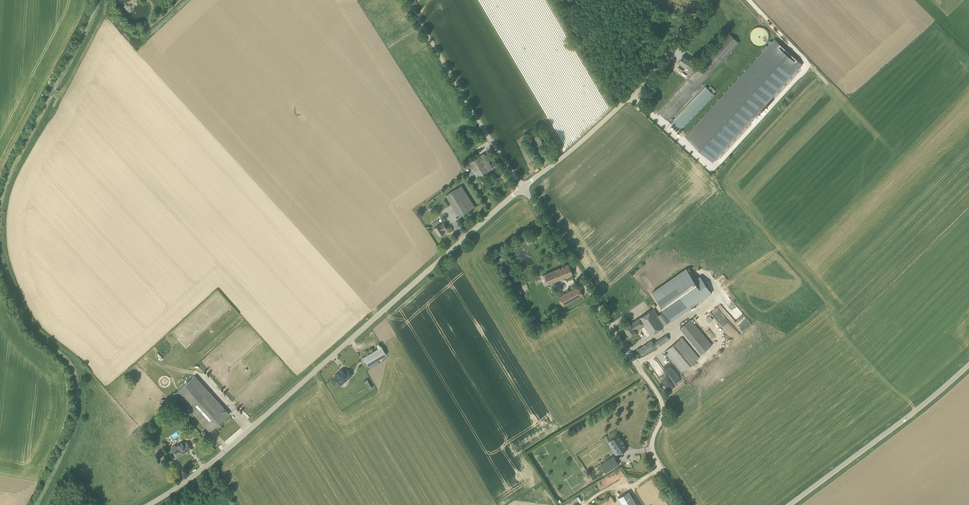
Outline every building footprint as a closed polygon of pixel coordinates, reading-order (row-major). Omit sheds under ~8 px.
[(658,112),(668,120),(705,79),(739,42),(731,34),(703,63),(692,75),(687,80),(658,112)] [(685,136),(713,162),(802,65),(775,39),(685,136)] [(681,64),(690,69),(688,72),(691,75),(697,69),(688,63),(690,60),(683,55),(679,61),(681,63),(681,64)] [(680,131),(715,95),(705,86),(670,123),(680,131)] [(537,147),(543,143),(538,134),(531,139),(537,147)] [(484,153),(468,162),(478,178),(494,168),(484,153)] [(470,210),(475,206),(462,185),(446,195),(460,216),(470,210)] [(443,222),(440,224),(438,220),(432,224),(435,228),(434,229),(436,232),(437,232),(439,235),(445,231),(445,230),(447,229),(443,222)] [(549,284),(571,274),(573,273),(569,264),(545,274),(549,284)] [(669,322),(712,293),(701,277),(695,281),(691,275),(687,269),(653,292),(663,308),(662,309),(662,313),(669,322)] [(579,286),(578,287),(559,297),(560,299),(559,300),(562,304),(563,306),(583,295),(579,286)] [(665,325),(654,308),(624,328),(630,336),(645,326),(651,335),(665,325)] [(713,344),(691,318),(680,328),(702,353),(713,344)] [(654,343),(652,339),(638,349),(643,355),(656,345),(657,348),(670,339),(667,335),(654,343)] [(682,372),(699,358),(682,337),(665,351),(682,372)] [(368,366),(387,355),(381,346),(363,357),(368,366)] [(669,360),(662,364),(675,386),(682,381),(669,360)] [(339,384),(351,374),(347,370),(344,372),(342,370),(333,377),(334,378),(334,379),(334,380),(336,382),(337,382),(337,381),(339,384)] [(229,413),(195,375),(172,396),(176,401),(180,398),(184,402),(181,405),(185,410),(188,407),(210,431),(229,413)] [(611,440),(608,442),(611,449),(616,455),(619,453),(627,448),(618,435),(610,440),(611,440)] [(170,447),(172,450),(171,451),(170,453),(170,454),(172,457),(174,457),(175,457),(177,456),(187,449),(187,450),(191,448),(186,441),(183,444),(181,441),(176,445),(175,444),(170,447)] [(619,464),(614,456),(601,464),(606,472),(619,464)] [(600,489),(625,474),(621,467),(600,480),(601,482),(598,484),(600,489)] [(623,504),(638,504),(629,491),(618,498),(623,504)] [(611,496),(597,504),(611,504),(615,502),(611,496)]
